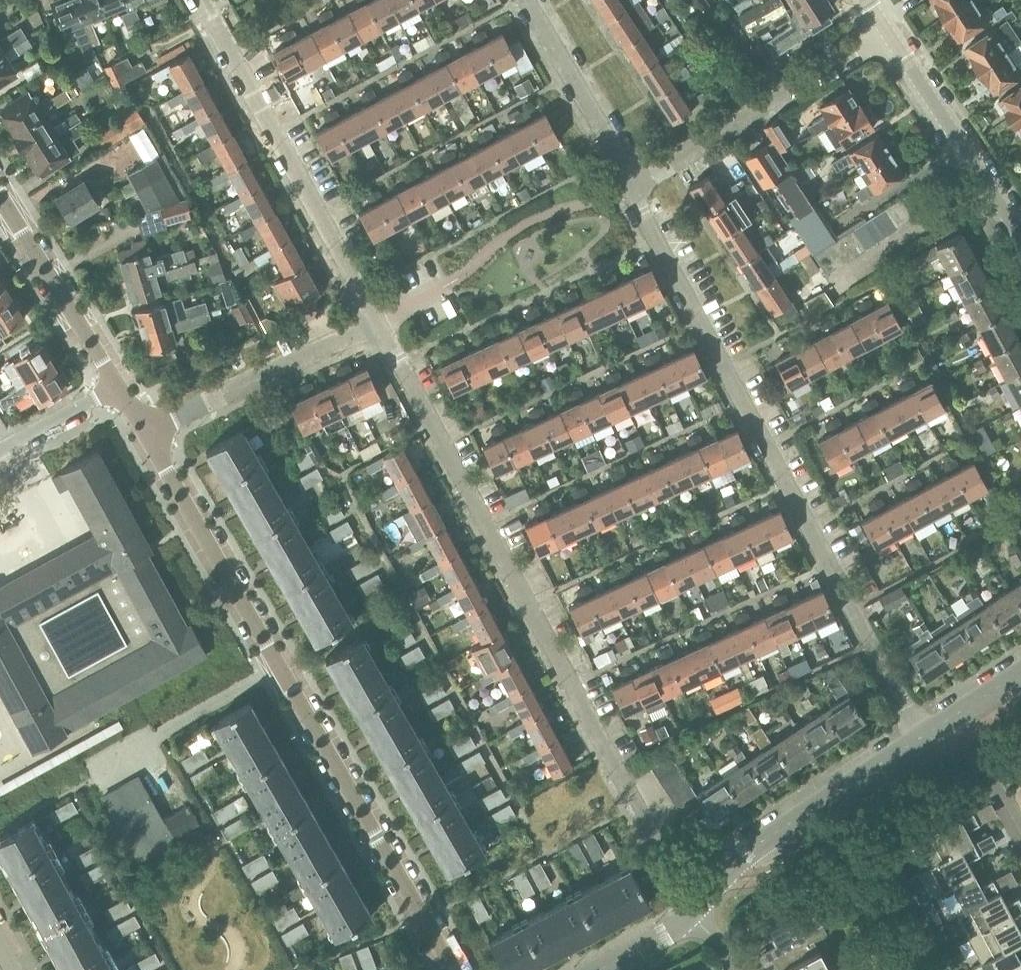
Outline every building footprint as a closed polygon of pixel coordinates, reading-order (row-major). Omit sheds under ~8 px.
[(51,6),(57,18),(54,19),(59,29),(61,28),(65,39),(75,34),(86,62),(98,58),(93,45),(74,0),(65,0),(64,0),(59,0),(53,2),(54,5),(51,6)] [(93,45),(100,42),(91,19),(105,13),(99,0),(74,0),(93,45)] [(105,13),(126,5),(124,0),(99,0),(105,13)] [(126,5),(129,12),(135,28),(142,25),(136,9),(137,8),(134,1),(138,0),(124,0),(126,5)] [(365,0),(358,0),(360,5),(347,12),(362,39),(380,29),(365,0)] [(380,29),(399,19),(389,0),(365,0),(380,29)] [(413,0),(389,0),(399,19),(417,9),(413,0)] [(417,9),(435,0),(413,0),(417,9)] [(606,20),(624,8),(625,9),(640,0),(593,0),(606,20)] [(706,0),(680,0),(675,3),(686,21),(709,5),(706,0)] [(786,9),(781,0),(750,0),(753,5),(738,13),(750,37),(788,16),(790,16),(786,9)] [(786,9),(790,16),(788,16),(790,20),(788,21),(791,25),(765,41),(766,43),(765,43),(774,57),(810,33),(811,35),(832,21),(825,9),(830,6),(827,0),(790,0),(793,5),(786,9)] [(971,0),(935,0),(945,17),(971,0)] [(976,0),(971,0),(945,17),(960,39),(992,18),(994,22),(998,20),(1009,13),(1009,12),(1004,6),(994,12),(989,4),(981,9),(976,0)] [(663,6),(654,12),(660,21),(669,15),(663,6)] [(624,8),(606,20),(623,46),(641,34),(642,35),(658,24),(653,16),(642,23),(644,25),(638,29),(625,9),(624,8)] [(1009,12),(1009,13),(998,20),(1001,25),(967,47),(972,55),(971,56),(980,69),(1010,50),(1020,45),(1020,37),(1011,22),(1018,17),(1013,9),(1009,12)] [(324,12),(343,49),(362,39),(347,12),(335,19),(331,10),(324,12)] [(713,45),(716,43),(738,80),(751,71),(714,10),(696,22),(713,45)] [(129,12),(121,15),(128,31),(135,28),(129,12)] [(343,49),(324,12),(319,16),(323,25),(310,32),(325,59),(343,49)] [(463,14),(449,22),(455,32),(468,25),(463,14)] [(146,26),(138,30),(144,43),(152,39),(146,26)] [(2,51),(13,44),(26,36),(21,27),(0,40),(0,53),(2,51)] [(286,31),(306,68),(325,59),(310,32),(298,38),(294,30),(286,31)] [(272,52),(286,78),(282,80),(288,93),(300,86),(294,75),(306,68),(286,31),(282,36),(286,45),(272,52)] [(509,45),(502,32),(489,40),(485,31),(477,32),(497,70),(514,61),(520,72),(533,65),(519,39),(509,45)] [(497,70),(477,32),(473,37),(477,46),(465,52),(479,79),(497,70)] [(642,35),(641,34),(623,46),(639,71),(658,59),(658,60),(675,49),(669,41),(658,48),(660,50),(654,54),(642,35)] [(26,36),(13,44),(19,54),(32,45),(26,36)] [(996,93),(1020,77),(1020,45),(1010,50),(980,69),(991,86),(991,85),(996,93)] [(441,52),(461,89),(479,79),(465,52),(452,59),(449,50),(441,52)] [(0,53),(0,84),(16,73),(8,61),(2,51),(0,53)] [(427,72),(442,99),(461,89),(441,52),(437,57),(440,65),(427,72)] [(170,65),(164,68),(165,71),(171,67),(184,91),(203,81),(188,54),(170,64),(170,65)] [(115,62),(120,72),(132,66),(126,56),(115,62)] [(702,66),(698,58),(688,65),(692,72),(702,66)] [(639,71),(656,96),(674,84),(674,85),(690,75),(689,74),(690,74),(685,66),(675,73),(677,75),(671,79),(658,60),(658,59),(639,71)] [(141,61),(132,66),(120,72),(125,81),(146,70),(141,61)] [(125,81),(120,72),(115,62),(103,68),(114,88),(125,81)] [(94,81),(87,67),(74,74),(81,88),(94,81)] [(164,68),(153,74),(157,81),(168,76),(167,73),(165,71),(164,68)] [(403,72),(423,109),(442,99),(427,72),(414,79),(411,70),(403,72)] [(423,109),(403,72),(398,77),(402,86),(390,92),(405,119),(423,109)] [(534,90),(528,79),(515,86),(522,97),(534,90)] [(28,93),(2,109),(15,130),(16,131),(42,115),(45,113),(67,99),(78,93),(70,80),(61,85),(63,90),(52,97),(50,95),(41,101),(35,104),(28,93)] [(184,91),(167,100),(171,107),(171,108),(181,102),(182,104),(189,100),(199,117),(217,107),(203,81),(184,91)] [(685,101),(674,85),(674,84),(656,96),(673,122),(707,100),(701,92),(692,98),(693,101),(688,105),(685,101)] [(281,96),(276,85),(268,90),(273,100),(281,96)] [(316,87),(310,90),(318,105),(324,101),(316,87)] [(327,100),(335,96),(331,87),(322,92),(327,100)] [(812,136),(823,129),(857,104),(846,87),(817,107),(823,116),(806,127),(812,136)] [(1000,100),(1011,118),(1020,112),(1020,87),(1000,100)] [(366,92),(386,129),(405,119),(390,92),(378,99),(374,90),(366,92)] [(386,129),(366,92),(362,97),(366,105),(353,112),(368,139),(386,129)] [(858,103),(857,104),(823,129),(838,152),(875,128),(858,103)] [(125,110),(136,128),(145,123),(134,105),(125,110)] [(199,117),(182,126),(182,127),(186,133),(196,128),(195,126),(202,123),(213,143),(213,144),(232,133),(217,107),(199,117)] [(518,109),(507,115),(511,121),(515,119),(515,117),(520,112),(519,110),(518,109)] [(105,147),(136,128),(125,110),(120,113),(123,118),(97,134),(105,147)] [(329,112),(349,149),(368,139),(353,112),(340,119),(337,110),(329,112)] [(527,110),(520,112),(540,150),(559,140),(545,113),(532,120),(527,110)] [(75,112),(65,119),(69,126),(80,119),(75,112)] [(349,149),(329,112),(324,117),(328,125),(315,133),(329,160),(349,149)] [(520,127),(508,133),(522,160),(540,150),(520,112),(515,117),(515,119),(520,127)] [(1011,118),(1020,133),(1020,112),(1011,118)] [(15,130),(12,132),(26,155),(29,153),(28,152),(54,135),(49,128),(42,115),(16,131),(15,130)] [(54,135),(28,152),(29,153),(42,174),(68,158),(80,150),(73,138),(88,128),(81,118),(80,119),(69,126),(68,127),(58,133),(54,135)] [(764,127),(777,148),(779,151),(793,144),(793,143),(793,142),(778,118),(764,127)] [(492,123),(481,128),(481,129),(483,132),(490,130),(491,131),(495,129),(492,123)] [(182,127),(173,132),(177,138),(186,134),(186,133),(182,127)] [(490,130),(483,132),(503,170),(522,160),(508,133),(495,140),(491,131),(490,130)] [(483,147),(471,153),(485,180),(503,170),(483,132),(478,137),(483,147)] [(213,143),(196,153),(201,163),(219,154),(228,170),(246,160),(232,133),(213,144),(213,143)] [(860,171),(890,152),(878,133),(836,161),(841,168),(853,160),(860,171)] [(456,142),(444,148),(445,150),(446,152),(448,151),(453,150),(454,151),(456,150),(458,146),(456,142)] [(766,145),(745,159),(764,188),(774,181),(785,174),(766,145)] [(444,148),(434,154),(438,162),(442,160),(441,157),(441,156),(446,152),(445,150),(444,148)] [(448,151),(446,152),(466,190),(467,189),(471,198),(490,189),(485,180),(471,153),(458,160),(454,151),(453,150),(448,151)] [(446,167),(434,173),(448,200),(466,190),(446,152),(441,156),(441,157),(442,160),(446,167)] [(903,172),(890,152),(860,171),(868,184),(855,191),(860,198),(903,172)] [(131,181),(120,187),(126,197),(137,192),(147,209),(147,210),(179,201),(187,198),(184,193),(162,153),(155,157),(126,173),(131,181)] [(246,160),(228,170),(242,196),(261,186),(246,160)] [(417,163),(407,168),(409,172),(412,171),(416,170),(418,173),(422,171),(417,163)] [(808,166),(793,169),(802,183),(815,174),(809,165),(808,166)] [(816,206),(792,169),(774,181),(781,190),(777,194),(786,209),(790,206),(797,218),(816,206)] [(412,171),(409,172),(429,210),(430,209),(435,218),(452,209),(447,200),(448,200),(434,173),(421,180),(418,173),(416,170),(412,171)] [(409,186),(396,193),(411,219),(429,210),(409,172),(403,177),(409,186)] [(222,173),(210,179),(215,187),(226,181),(222,173)] [(196,187),(205,182),(200,175),(192,179),(196,187)] [(708,175),(690,187),(707,213),(735,194),(736,194),(741,191),(740,190),(736,184),(725,190),(727,192),(721,196),(708,175)] [(87,178),(84,180),(83,180),(55,197),(71,221),(98,204),(95,199),(99,196),(87,178)] [(261,186),(242,196),(256,222),(257,222),(275,212),(261,186)] [(526,187),(516,193),(521,202),(531,196),(526,187)] [(379,190),(372,191),(392,229),(411,219),(396,193),(384,199),(379,190)] [(914,190),(903,196),(917,216),(926,210),(914,190)] [(372,206),(359,213),(369,231),(371,236),(373,240),(392,229),(372,191),(366,196),(372,206)] [(735,194),(707,213),(723,238),(741,226),(752,219),(736,194),(735,194)] [(917,216),(903,196),(893,203),(906,222),(917,216)] [(236,199),(225,205),(229,213),(241,207),(236,199)] [(147,209),(135,213),(141,236),(167,228),(165,221),(191,214),(186,200),(179,202),(179,201),(147,210),(147,209)] [(763,200),(757,204),(762,211),(768,207),(763,200)] [(896,229),(906,222),(893,203),(883,209),(896,229)] [(824,247),(834,241),(837,239),(816,206),(797,218),(802,225),(796,228),(813,254),(818,250),(824,247)] [(896,229),(883,209),(874,215),(886,235),(896,229)] [(256,222),(250,225),(253,230),(259,227),(271,248),(271,249),(290,238),(275,212),(257,222),(256,222)] [(874,215),(863,222),(876,242),(886,235),(874,215)] [(876,242),(863,222),(854,228),(866,248),(876,242)] [(250,225),(240,231),(244,239),(255,233),(254,231),(253,230),(250,225)] [(741,226),(723,238),(740,263),(766,245),(773,241),(768,233),(752,243),(750,240),(741,226)] [(854,228),(843,235),(856,254),(866,248),(854,228)] [(941,256),(950,273),(975,260),(960,232),(917,256),(923,268),(931,264),(930,262),(941,256)] [(843,235),(837,239),(834,241),(847,261),(856,254),(843,235)] [(194,259),(195,258),(192,249),(184,252),(183,248),(156,257),(157,259),(151,261),(144,238),(131,243),(132,247),(117,251),(120,261),(126,279),(194,259)] [(271,248),(265,252),(268,257),(274,254),(286,275),(304,265),(290,238),(271,249),(271,248)] [(836,267),(847,261),(834,241),(824,247),(836,267)] [(766,245),(740,263),(756,288),(774,276),(798,261),(792,253),(769,268),(767,265),(775,259),(766,245)] [(238,261),(245,257),(239,247),(232,251),(238,261)] [(826,274),(836,267),(824,247),(818,250),(813,254),(813,255),(826,274)] [(226,279),(217,252),(208,255),(210,260),(211,264),(207,265),(213,284),(226,279)] [(265,252),(254,258),(258,266),(269,260),(268,257),(265,252)] [(820,269),(812,256),(811,255),(808,257),(807,254),(799,259),(799,260),(810,276),(820,269)] [(196,265),(210,260),(208,255),(195,259),(194,259),(126,279),(132,300),(161,291),(158,282),(197,270),(196,265)] [(631,277),(644,305),(664,295),(651,268),(649,269),(645,257),(640,261),(644,271),(631,277)] [(988,285),(975,260),(950,273),(964,299),(988,285)] [(286,275),(275,281),(290,308),(300,302),(306,312),(318,305),(312,295),(319,292),(304,265),(286,275)] [(614,273),(606,274),(625,314),(644,305),(631,277),(618,283),(614,273)] [(605,289),(592,295),(605,323),(625,314),(606,274),(601,279),(605,289)] [(774,276),(756,288),(773,313),(777,311),(784,320),(798,312),(774,276)] [(11,297),(0,279),(0,304),(11,297)] [(931,283),(937,293),(944,289),(939,279),(931,283)] [(1003,312),(988,285),(964,299),(978,326),(1003,312)] [(813,314),(833,304),(824,290),(804,301),(813,314)] [(576,291),(568,292),(587,331),(605,323),(592,295),(580,301),(576,291)] [(567,307),(555,312),(568,340),(568,341),(577,337),(577,336),(587,331),(568,292),(562,297),(567,307)] [(11,297),(0,304),(0,334),(25,319),(11,297)] [(182,297),(164,303),(136,312),(142,332),(204,312),(208,311),(205,301),(185,308),(182,297)] [(869,299),(862,300),(882,338),(902,327),(888,301),(874,309),(869,299)] [(861,316),(849,322),(863,348),(882,338),(862,300),(857,305),(861,316)] [(240,324),(253,318),(245,302),(232,309),(240,324)] [(945,309),(951,320),(958,316),(952,305),(945,309)] [(223,316),(221,307),(208,311),(204,312),(142,332),(147,351),(176,343),(173,333),(211,320),(211,319),(223,316)] [(538,308),(530,309),(548,349),(568,340),(555,312),(541,319),(538,308)] [(528,325),(516,330),(529,358),(548,349),(530,309),(524,314),(528,325)] [(978,326),(992,352),(1017,339),(1003,312),(978,326)] [(266,317),(260,320),(266,332),(278,325),(275,320),(266,317)] [(833,318),(825,320),(845,358),(863,348),(849,322),(837,329),(833,318)] [(825,335),(812,342),(826,368),(845,358),(825,320),(820,325),(825,335)] [(655,326),(660,337),(667,334),(662,323),(655,326)] [(500,326),(492,327),(510,367),(529,358),(516,330),(503,336),(500,326)] [(478,348),(491,376),(510,367),(492,327),(486,332),(490,342),(478,348)] [(959,335),(965,346),(972,342),(966,331),(959,335)] [(685,351),(673,357),(686,387),(707,377),(693,347),(692,348),(687,337),(682,342),(685,351)] [(795,338),(788,339),(808,377),(826,368),(812,342),(800,348),(795,338)] [(808,377),(788,339),(783,345),(787,354),(774,361),(788,388),(808,377)] [(1020,371),(1020,346),(1017,339),(992,352),(1007,379),(1020,371)] [(475,383),(491,376),(478,348),(466,354),(462,344),(454,345),(473,385),(475,384),(475,383)] [(473,385),(454,345),(448,350),(453,360),(439,366),(452,394),(468,386),(468,387),(473,385)] [(15,362),(5,368),(17,388),(19,387),(27,382),(54,366),(41,346),(15,362)] [(657,354),(649,355),(667,395),(686,387),(673,357),(660,363),(657,354)] [(667,395),(649,355),(643,360),(647,369),(635,374),(649,404),(667,395)] [(979,373),(986,369),(980,358),(974,361),(979,373)] [(567,361),(557,366),(563,379),(573,375),(567,361)] [(949,361),(937,367),(942,378),(955,372),(949,361)] [(341,365),(360,404),(377,396),(379,401),(383,403),(385,402),(382,394),(379,395),(371,377),(372,377),(370,370),(368,371),(366,368),(353,374),(349,364),(341,365)] [(341,413),(342,413),(360,404),(341,365),(336,370),(341,380),(328,386),(341,413)] [(0,398),(0,410),(13,402),(14,403),(33,392),(40,403),(67,387),(54,366),(27,382),(19,387),(17,388),(8,394),(8,393),(0,398)] [(630,413),(649,404),(635,374),(622,380),(619,371),(611,372),(630,413)] [(1020,405),(1020,371),(1007,379),(1020,405)] [(609,386),(596,392),(610,422),(630,413),(611,372),(605,377),(609,386)] [(542,382),(546,390),(554,386),(550,378),(542,382)] [(912,379),(905,380),(925,418),(945,408),(930,381),(917,388),(912,379)] [(892,400),(905,429),(925,418),(905,380),(900,385),(904,394),(892,400)] [(843,398),(850,395),(844,381),(837,385),(843,398)] [(346,421),(342,413),(341,413),(328,386),(315,392),(311,382),(303,383),(322,422),(333,417),(337,426),(346,421)] [(322,422),(303,383),(298,389),(302,398),(289,405),(302,432),(322,422)] [(988,388),(993,399),(1000,395),(995,385),(988,388)] [(580,389),(573,390),(591,430),(610,422),(596,392),(584,398),(580,389)] [(591,430),(573,390),(567,395),(571,404),(558,410),(572,439),(591,430)] [(829,397),(821,401),(825,410),(834,405),(829,397)] [(875,398),(868,400),(888,438),(905,429),(892,400),(879,407),(875,398)] [(854,420),(870,447),(888,438),(868,400),(862,405),(867,414),(854,420)] [(487,418),(481,405),(470,410),(476,423),(487,418)] [(821,405),(812,410),(815,416),(824,411),(821,405)] [(275,411),(281,422),(288,418),(282,407),(275,411)] [(553,448),(572,439),(558,410),(545,415),(542,407),(535,408),(553,448)] [(553,448),(535,408),(529,413),(532,421),(520,427),(534,457),(553,448)] [(281,422),(275,411),(268,415),(274,426),(281,422)] [(1002,414),(1008,426),(1015,422),(1009,411),(1002,414)] [(274,426),(268,415),(261,419),(266,430),(274,426)] [(730,430),(716,436),(730,466),(750,457),(736,427),(735,428),(730,417),(726,422),(730,430)] [(838,419),(831,420),(852,459),(860,474),(864,472),(855,455),(870,447),(854,420),(842,427),(838,419)] [(832,469),(852,459),(831,420),(826,425),(830,434),(817,441),(832,469)] [(402,438),(416,431),(411,421),(397,428),(402,438)] [(515,466),(534,457),(520,427),(507,433),(504,424),(496,426),(515,466)] [(291,426),(283,430),(291,445),(299,440),(291,426)] [(495,475),(515,466),(496,426),(491,430),(494,439),(481,445),(495,475)] [(983,428),(973,434),(975,439),(984,454),(995,447),(983,428)] [(205,451),(221,478),(258,457),(242,430),(205,451)] [(959,430),(950,436),(954,443),(963,438),(959,430)] [(700,434),(692,435),(711,475),(730,466),(716,436),(703,443),(700,434)] [(631,451),(644,445),(639,435),(626,441),(631,451)] [(711,475),(692,435),(686,440),(690,449),(677,454),(691,484),(711,475)] [(402,446),(383,456),(398,483),(417,473),(402,446)] [(315,447),(307,452),(314,463),(321,458),(315,447)] [(597,467),(606,463),(599,449),(590,453),(597,467)] [(191,625),(190,623),(186,625),(184,626),(184,625),(145,554),(153,550),(152,549),(150,550),(97,453),(99,451),(99,450),(60,471),(61,472),(63,471),(98,535),(0,588),(0,676),(3,682),(0,686),(0,689),(33,749),(31,750),(32,751),(66,733),(64,730),(134,692),(205,653),(207,656),(208,655),(191,625)] [(661,451),(654,453),(672,493),(691,484),(677,454),(665,460),(661,451)] [(307,467),(314,463),(307,452),(300,456),(307,467)] [(672,493),(654,453),(648,458),(652,466),(639,472),(653,502),(672,493)] [(307,467),(300,456),(293,460),(300,471),(307,467)] [(221,478),(252,533),(289,512),(258,457),(221,478)] [(955,458),(948,460),(968,498),(988,487),(987,487),(973,461),(960,468),(955,458)] [(377,459),(366,465),(370,472),(381,466),(377,459)] [(293,475),(300,471),(293,460),(286,464),(293,475)] [(947,475),(935,481),(949,508),(968,498),(948,460),(942,465),(947,475)] [(892,465),(897,475),(905,470),(900,461),(892,465)] [(316,482),(323,478),(316,467),(309,472),(316,482)] [(623,470),(616,471),(634,511),(653,502),(639,472),(626,478),(623,470)] [(614,484),(601,489),(615,519),(634,511),(616,471),(611,476),(614,484)] [(60,492),(69,488),(61,472),(52,477),(60,492)] [(309,486),(316,482),(309,472),(302,476),(309,486)] [(417,473),(398,483),(412,509),(431,499),(417,473)] [(556,475),(547,479),(550,487),(559,483),(556,475)] [(309,486),(302,476),(295,480),(302,491),(309,486)] [(918,478),(911,480),(931,518),(949,508),(935,481),(922,488),(918,478)] [(910,494),(898,501),(912,528),(931,518),(911,480),(905,485),(910,494)] [(392,486),(380,492),(385,500),(396,494),(392,486)] [(585,487),(578,488),(596,528),(615,519),(601,489),(589,495),(585,487)] [(576,501),(563,507),(577,537),(596,528),(578,488),(572,493),(576,501)] [(507,504),(515,500),(511,493),(503,496),(507,504)] [(837,508),(847,501),(842,493),(832,499),(837,508)] [(731,494),(722,498),(726,506),(735,502),(731,494)] [(772,512),(759,518),(772,546),(793,536),(780,509),(777,510),(773,497),(768,502),(772,512)] [(881,498),(874,499),(894,538),(912,528),(898,501),(885,508),(881,498)] [(402,514),(394,518),(398,526),(407,521),(417,541),(420,539),(426,536),(445,526),(431,499),(412,509),(402,514)] [(894,538),(874,499),(868,504),(873,514),(860,521),(874,548),(894,538)] [(336,519),(343,515),(337,504),(330,508),(336,519)] [(547,504),(539,506),(558,546),(577,537),(563,507),(550,513),(547,504)] [(558,546),(539,506),(534,511),(537,519),(524,525),(538,555),(558,546)] [(336,519),(330,508),(323,513),(329,523),(336,519)] [(252,533),(284,587),(320,566),(289,512),(252,533)] [(329,523),(323,513),(316,517),(323,527),(329,523)] [(743,514),(735,515),(753,554),(772,546),(759,518),(746,524),(743,514)] [(733,530),(721,536),(733,563),(753,554),(735,515),(729,520),(733,530)] [(346,535),(353,531),(347,520),(340,524),(346,535)] [(346,535),(340,524),(333,528),(339,539),(346,535)] [(445,526),(426,536),(440,562),(459,552),(445,526)] [(339,539),(333,528),(326,533),(332,543),(339,539)] [(634,546),(648,539),(644,530),(630,537),(634,546)] [(705,532),(697,533),(715,572),(733,563),(721,536),(708,542),(705,532)] [(695,548),(683,553),(695,581),(715,572),(697,533),(691,538),(695,548)] [(417,541),(409,545),(413,553),(424,547),(423,544),(420,539),(417,541)] [(667,549),(659,551),(677,590),(695,581),(683,553),(670,559),(667,549)] [(1020,566),(1020,551),(1020,549),(1008,556),(1017,569),(1020,566)] [(657,565),(645,571),(657,599),(677,590),(659,551),(653,555),(657,565)] [(459,552),(440,562),(454,589),(473,579),(459,552)] [(361,561),(367,572),(374,568),(368,557),(361,561)] [(367,572),(361,561),(354,565),(360,576),(367,572)] [(360,576),(354,565),(347,570),(353,580),(360,576)] [(434,565),(423,571),(423,572),(426,576),(427,579),(438,573),(434,565)] [(284,587),(305,625),(315,642),(352,621),(320,566),(284,587)] [(628,567),(621,568),(639,607),(657,599),(645,571),(632,577),(628,567)] [(781,567),(775,570),(779,579),(786,576),(781,567)] [(619,583),(606,589),(619,616),(639,607),(621,568),(615,573),(619,583)] [(991,585),(1003,577),(999,572),(987,579),(991,585)] [(376,588),(383,583),(377,573),(370,577),(376,588)] [(376,588),(370,577),(363,581),(369,592),(376,588)] [(763,578),(756,581),(760,590),(768,587),(763,578)] [(813,593),(801,599),(814,626),(835,616),(822,589),(821,589),(816,578),(810,583),(813,593)] [(473,579),(454,589),(469,615),(487,605),(473,579)] [(369,592),(363,581),(356,586),(362,596),(369,592)] [(1020,605),(1020,582),(1010,589),(1020,605)] [(902,587),(906,594),(913,590),(909,583),(902,587)] [(590,585),(583,586),(601,625),(619,616),(606,589),(594,595),(590,585)] [(424,586),(408,595),(416,608),(432,599),(424,586)] [(601,625),(583,586),(577,591),(581,601),(568,607),(580,634),(601,625)] [(909,601),(900,586),(879,598),(885,609),(901,600),(903,604),(909,601)] [(753,588),(747,591),(750,597),(756,594),(753,588)] [(967,601),(978,594),(974,588),(963,595),(967,601)] [(1020,615),(1020,605),(1010,589),(985,605),(1000,629),(1020,615)] [(438,599),(429,603),(432,611),(452,600),(448,592),(437,598),(438,599)] [(785,594),(778,595),(796,634),(814,626),(801,599),(789,604),(785,594)] [(975,645),(1000,629),(985,605),(978,594),(967,601),(965,602),(968,606),(955,614),(960,622),(975,645)] [(776,610),(764,616),(777,643),(782,655),(791,651),(785,639),(796,634),(778,595),(772,600),(776,610)] [(487,605),(469,615),(483,642),(502,632),(487,605)] [(934,638),(934,639),(949,662),(975,645),(960,622),(955,614),(950,605),(938,611),(944,621),(930,631),(934,638)] [(698,606),(688,611),(693,622),(703,617),(698,606)] [(747,612),(740,613),(758,652),(777,643),(764,616),(751,622),(747,612)] [(738,628),(725,634),(738,661),(758,652),(740,613),(734,618),(737,625),(738,628)] [(462,618),(451,624),(455,632),(466,626),(462,618)] [(911,623),(912,625),(917,633),(927,627),(923,621),(922,622),(920,618),(911,623)] [(927,627),(917,633),(919,637),(903,647),(923,679),(926,677),(928,680),(935,675),(933,672),(949,662),(934,639),(934,638),(930,631),(927,627)] [(408,644),(415,640),(409,629),(402,633),(408,644)] [(709,630),(702,631),(719,670),(738,661),(725,634),(713,640),(709,630)] [(700,646),(687,651),(700,679),(719,670),(702,631),(696,636),(700,646)] [(483,642),(472,648),(486,674),(491,671),(497,668),(516,658),(502,632),(483,642)] [(408,644),(402,633),(395,637),(401,648),(408,644)] [(355,712),(392,691),(361,637),(325,658),(355,712)] [(401,648),(395,637),(388,641),(394,652),(401,648)] [(619,652),(629,648),(624,638),(614,643),(619,652)] [(821,655),(827,653),(822,644),(816,646),(821,655)] [(417,660),(423,656),(424,656),(418,645),(411,649),(417,660)] [(681,687),(700,679),(687,651),(675,657),(671,647),(663,648),(681,687)] [(681,687),(663,648),(658,653),(662,663),(649,669),(662,696),(681,687)] [(417,660),(411,649),(404,653),(410,664),(417,660)] [(616,658),(611,649),(600,654),(604,663),(616,658)] [(410,664),(404,653),(397,657),(403,668),(410,664)] [(600,654),(593,657),(597,666),(604,663),(600,654)] [(449,668),(458,662),(455,657),(445,663),(449,668)] [(516,658),(497,668),(511,695),(530,685),(516,658)] [(643,705),(662,696),(649,669),(636,675),(632,665),(625,666),(643,705)] [(643,705),(625,666),(619,671),(624,681),(610,687),(623,714),(643,705)] [(788,669),(778,674),(781,682),(792,676),(788,669)] [(490,671),(480,677),(480,678),(484,684),(494,679),(490,671)] [(747,681),(752,691),(767,684),(763,674),(747,681)] [(838,701),(823,711),(838,735),(864,718),(849,694),(837,676),(826,683),(838,701)] [(480,678),(473,682),(476,688),(484,684),(480,678)] [(438,697),(445,693),(439,682),(432,686),(438,697)] [(530,685),(511,695),(525,721),(544,711),(530,685)] [(438,697),(432,686),(425,690),(431,701),(438,697)] [(431,701),(425,690),(418,694),(424,705),(431,701)] [(422,744),(392,691),(355,712),(386,765),(422,744)] [(711,700),(717,713),(735,704),(730,692),(711,700)] [(812,694),(801,701),(806,707),(817,700),(812,694)] [(505,697),(488,707),(492,714),(509,705),(505,697)] [(447,713),(452,710),(454,709),(448,698),(441,702),(447,713)] [(243,777),(280,755),(250,702),(213,723),(243,777)] [(447,713),(441,702),(434,706),(440,717),(447,713)] [(440,717),(434,706),(427,710),(433,721),(440,717)] [(748,706),(740,710),(749,724),(756,719),(748,706)] [(791,717),(787,710),(776,718),(780,724),(788,719),(791,717)] [(544,711),(525,721),(539,747),(539,748),(558,738),(544,711)] [(823,711),(798,728),(813,751),(838,735),(823,711)] [(791,717),(788,719),(794,727),(797,725),(791,717)] [(519,724),(507,730),(512,738),(524,732),(519,724)] [(668,734),(664,725),(655,729),(660,738),(668,734)] [(748,761),(763,784),(788,767),(773,744),(772,744),(766,735),(767,734),(761,725),(750,733),(762,751),(748,761)] [(653,728),(641,733),(646,743),(657,737),(653,728)] [(798,728),(773,744),(788,767),(813,751),(798,728)] [(468,750),(476,746),(469,735),(462,739),(468,750)] [(539,747),(532,751),(536,759),(543,755),(554,775),(573,765),(558,738),(539,748),(539,747)] [(468,750),(462,739),(455,743),(461,754),(468,750)] [(461,754),(455,743),(448,747),(454,758),(461,754)] [(763,784),(748,761),(736,743),(727,749),(731,756),(732,755),(739,766),(723,777),(738,800),(763,784)] [(416,819),(453,798),(422,744),(386,765),(416,819)] [(195,752),(201,762),(208,758),(202,748),(195,752)] [(485,762),(479,751),(472,755),(478,766),(485,762)] [(532,751),(522,756),(526,764),(536,759),(532,751)] [(201,762),(195,752),(188,756),(194,766),(201,762)] [(651,767),(658,778),(677,765),(670,754),(651,767)] [(274,830),(311,809),(280,755),(243,777),(274,830)] [(478,766),(472,755),(465,759),(471,770),(478,766)] [(194,766),(188,756),(181,760),(187,771),(194,766)] [(471,770),(465,759),(457,763),(464,774),(471,770)] [(716,766),(712,759),(700,766),(705,773),(716,766)] [(204,768),(210,778),(217,774),(211,764),(204,768)] [(658,778),(664,787),(683,774),(677,765),(658,778)] [(197,772),(203,782),(210,778),(204,768),(197,772)] [(203,782),(197,772),(190,776),(196,786),(203,782)] [(690,784),(683,774),(664,787),(670,797),(690,784)] [(199,824),(188,805),(163,819),(139,777),(103,797),(138,861),(175,840),(173,838),(199,824)] [(723,777),(696,794),(703,805),(711,818),(738,800),(723,777)] [(690,784),(670,797),(676,807),(696,794),(690,784)] [(499,802),(506,798),(500,788),(493,792),(499,802)] [(499,802),(493,792),(486,796),(492,806),(499,802)] [(954,807),(946,793),(936,799),(944,813),(954,807)] [(703,805),(696,794),(676,807),(683,818),(703,805)] [(492,806),(486,796),(479,800),(485,811),(492,806)] [(483,851),(453,798),(416,819),(447,872),(483,851)] [(70,815),(77,811),(72,800),(65,804),(70,815)] [(225,805),(231,815),(238,811),(232,801),(225,805)] [(70,815),(65,804),(57,808),(63,818),(70,815)] [(515,814),(509,804),(502,808),(508,818),(515,814)] [(231,815),(225,805),(218,809),(224,819),(231,815)] [(63,818),(57,808),(50,812),(56,822),(63,818)] [(501,822),(508,818),(502,808),(495,812),(501,822)] [(224,819),(218,809),(211,813),(217,823),(224,819)] [(304,883),(342,862),(311,809),(274,830),(304,883)] [(915,841),(929,866),(929,867),(974,843),(967,830),(979,823),(973,811),(960,818),(915,841)] [(494,826),(501,822),(495,812),(488,816),(494,826)] [(234,821),(241,831),(248,827),(241,817),(234,821)] [(259,817),(249,822),(253,828),(263,823),(259,817)] [(241,831),(234,821),(228,825),(234,835),(241,831)] [(10,869),(46,849),(32,822),(0,839),(0,852),(5,860),(10,869)] [(234,835),(228,825),(220,829),(227,839),(234,835)] [(593,833),(582,839),(586,846),(597,840),(593,833)] [(601,847),(597,840),(586,846),(590,853),(601,847)] [(566,848),(570,855),(580,849),(576,842),(566,848)] [(916,872),(930,898),(974,874),(967,861),(980,854),(974,843),(929,867),(929,866),(916,872)] [(95,860),(102,856),(96,845),(89,849),(95,860)] [(604,854),(601,847),(590,853),(594,860),(604,854)] [(77,905),(46,849),(10,869),(34,914),(40,925),(77,905)] [(95,860),(89,849),(82,853),(88,864),(95,860)] [(584,856),(580,849),(570,855),(573,862),(584,856)] [(88,864),(82,853),(75,857),(81,867),(88,864)] [(256,858),(262,868),(269,864),(263,854),(256,858)] [(584,856),(573,862),(577,869),(588,863),(584,856)] [(262,868),(256,858),(249,862),(255,872),(262,868)] [(104,876),(111,872),(105,861),(98,865),(104,876)] [(255,872),(249,862),(242,866),(248,876),(255,872)] [(342,862),(304,883),(335,937),(372,915),(342,862)] [(539,862),(528,867),(532,875),(543,869),(539,862)] [(104,876),(98,865),(91,869),(97,880),(104,876)] [(629,866),(573,896),(592,933),(649,903),(629,866)] [(97,880),(91,869),(84,873),(90,884),(97,880)] [(547,876),(543,869),(532,875),(536,882),(547,876)] [(895,884),(906,878),(901,869),(890,875),(895,884)] [(265,874),(271,884),(278,880),(272,870),(265,874)] [(527,877),(523,870),(511,876),(515,883),(527,877)] [(84,873),(80,876),(85,886),(90,884),(84,873)] [(258,878),(264,888),(271,884),(265,874),(258,878)] [(980,886),(974,874),(930,898),(943,922),(956,916),(955,915),(999,891),(993,879),(980,886)] [(551,883),(547,876),(536,882),(540,889),(551,883)] [(527,877),(515,883),(519,891),(531,885),(527,877)] [(264,888),(258,878),(251,882),(257,892),(264,888)] [(531,885),(519,891),(523,898),(535,892),(531,885)] [(999,891),(955,915),(956,916),(968,939),(1020,911),(1020,901),(1018,896),(1006,903),(999,891)] [(478,895),(467,900),(471,907),(481,902),(478,895)] [(573,896),(516,926),(536,963),(592,933),(573,896)] [(124,913),(131,909),(125,898),(118,902),(124,913)] [(778,943),(783,954),(784,955),(813,939),(813,940),(827,933),(809,899),(779,915),(780,918),(767,925),(777,943),(778,943)] [(124,913),(118,902),(111,906),(117,917),(124,913)] [(485,909),(481,902),(471,907),(474,915),(485,909)] [(77,905),(40,925),(59,959),(65,969),(88,969),(107,960),(77,905)] [(117,917),(111,906),(104,910),(110,921),(117,917)] [(286,910),(292,921),(299,917),(293,906),(286,910)] [(485,909),(474,915),(478,922),(489,916),(485,909)] [(894,909),(887,913),(887,914),(890,919),(895,917),(897,915),(894,910),(894,909)] [(285,925),(292,921),(286,910),(279,914),(285,925)] [(968,939),(981,963),(982,964),(1020,943),(1020,931),(1019,927),(1020,926),(1020,911),(968,939)] [(278,929),(285,925),(279,914),(272,918),(278,929)] [(133,929),(140,925),(134,915),(127,919),(133,929)] [(133,929),(127,919),(120,923),(126,933),(133,929)] [(886,921),(873,929),(879,941),(893,934),(886,921)] [(295,926),(301,937),(308,933),(302,922),(295,926)] [(126,933),(120,923),(113,926),(119,937),(126,933)] [(294,941),(301,937),(295,926),(288,930),(294,941)] [(516,926),(488,941),(504,969),(522,969),(536,963),(516,926)] [(294,941),(288,930),(281,935),(287,945),(294,941)] [(829,968),(813,940),(813,939),(784,955),(783,954),(773,959),(779,969),(826,969),(829,968)] [(982,964),(981,963),(968,969),(969,969),(1020,969),(1020,961),(1019,959),(1020,958),(1020,943),(982,964)] [(367,945),(356,950),(359,957),(370,953),(367,945)] [(153,967),(160,963),(155,952),(147,956),(153,967)] [(350,952),(339,956),(342,964),(353,959),(350,952)] [(373,960),(370,953),(359,957),(362,965),(373,960)] [(920,954),(910,959),(915,968),(923,964),(925,963),(920,954)] [(147,956),(140,960),(146,969),(147,969),(153,967),(147,956)] [(353,959),(342,964),(344,969),(348,969),(356,967),(353,959)] [(107,960),(88,969),(112,969),(107,960)] [(140,960),(133,964),(136,969),(146,969),(140,960)] [(373,960),(362,965),(364,969),(370,969),(376,968),(373,960)]
